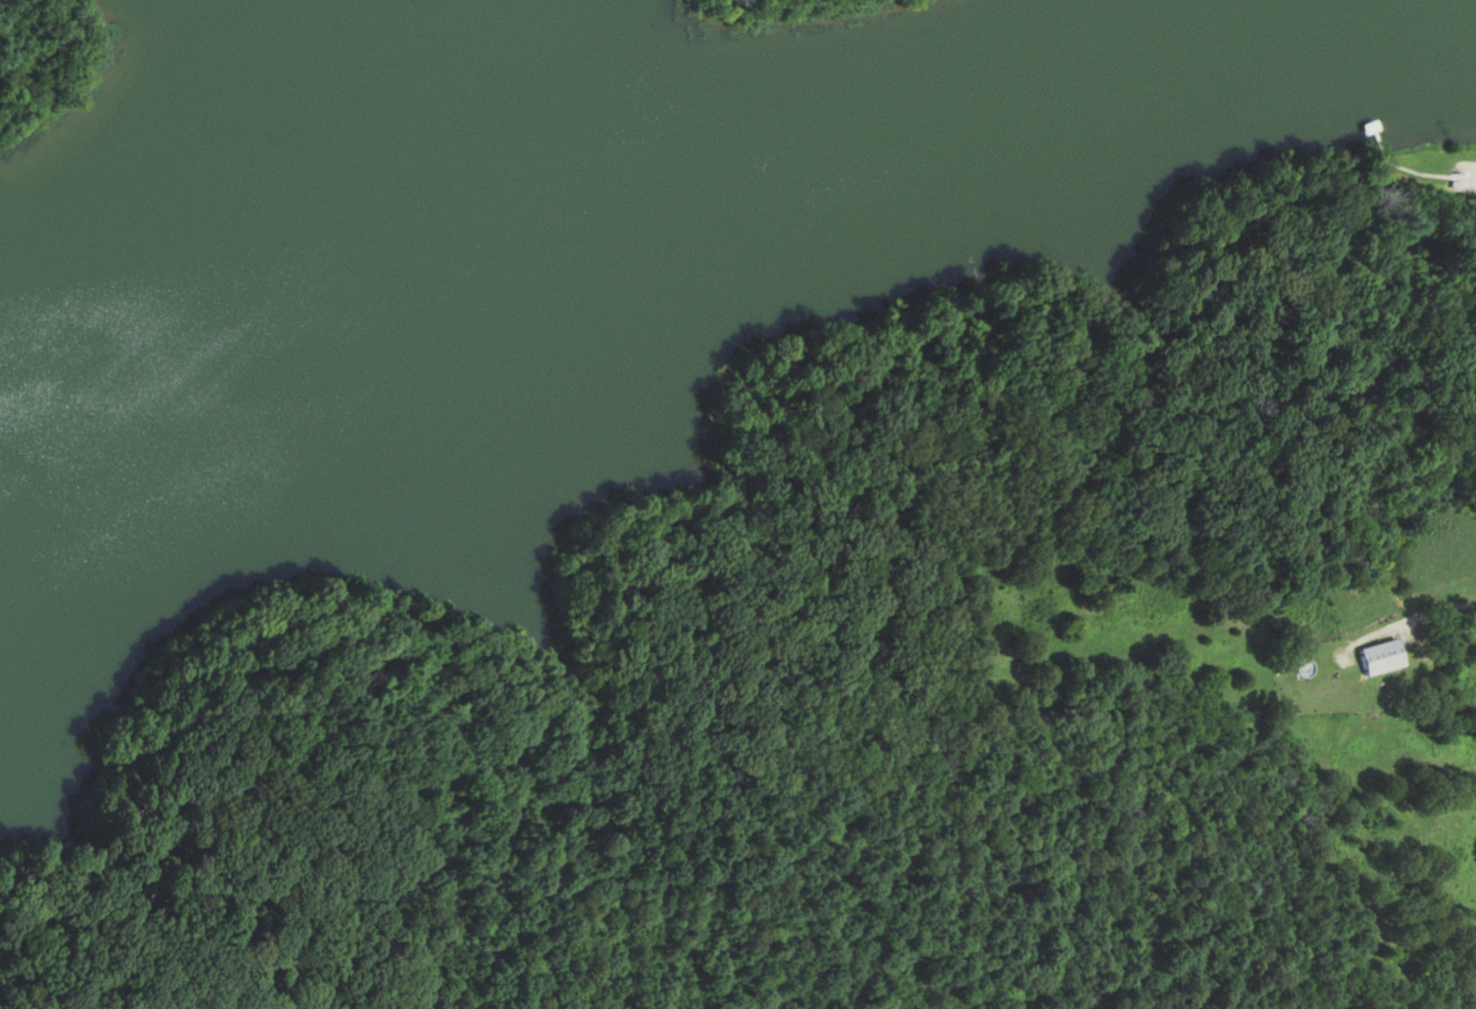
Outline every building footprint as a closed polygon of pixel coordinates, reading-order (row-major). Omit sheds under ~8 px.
[(1360,649),(1368,676),(1406,665),(1399,638),(1360,649)]
